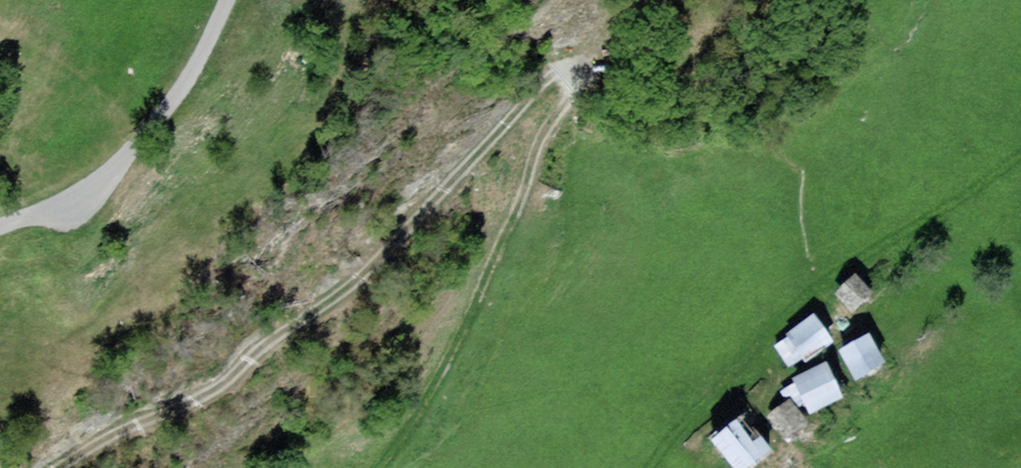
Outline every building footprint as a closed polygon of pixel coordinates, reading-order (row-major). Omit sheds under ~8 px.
[(856,275),(835,294),(852,312),(873,294),(856,275)] [(833,343),(813,314),(786,333),(788,336),(775,345),(791,368),(803,360),(805,362),(833,343)] [(870,335),(840,351),(855,379),(885,363),(870,335)] [(809,414),(844,399),(827,362),(792,378),(809,414)] [(786,399),(766,416),(787,440),(807,423),(786,399)] [(711,440),(734,467),(750,467),(772,450),(743,414),(711,440)]
